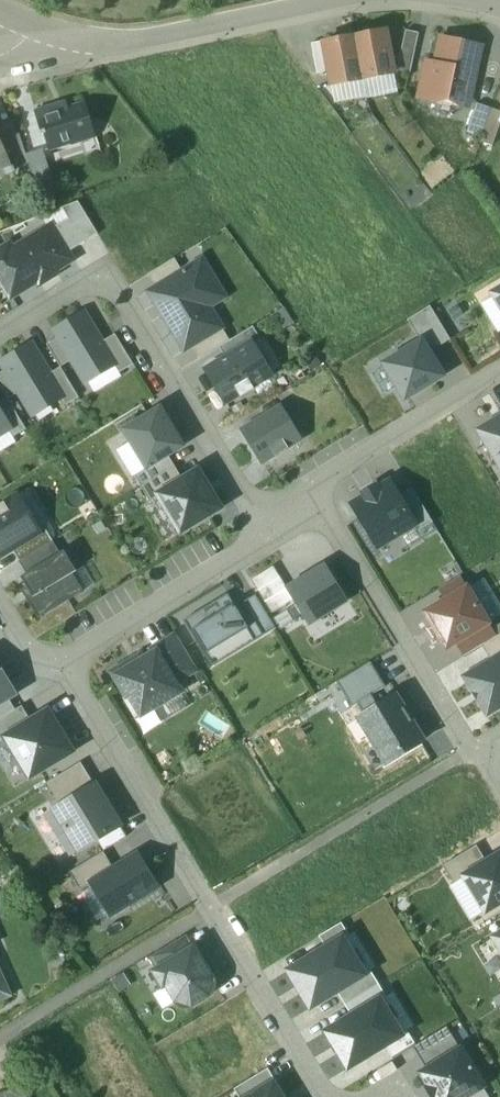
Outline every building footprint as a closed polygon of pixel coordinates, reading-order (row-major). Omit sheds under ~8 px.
[(385,31),(355,37),(363,80),(394,74),(385,31)] [(419,34),(406,31),(398,70),(411,73),(419,34)] [(355,37),(325,43),(330,71),(333,86),(363,80),(355,37)] [(445,39),(440,42),(436,64),(427,62),(420,95),(454,103),(457,106),(462,108),(469,103),(481,47),(445,39)] [(324,42),(312,44),(317,74),(330,71),(325,43),(324,42)] [(84,104),(68,110),(66,105),(36,114),(43,136),(45,135),(50,150),(70,143),(71,146),(95,138),(84,104)] [(482,138),(492,110),(477,105),(467,133),(482,138)] [(499,125),(499,112),(492,110),(482,138),(481,142),(493,146),(499,125)] [(19,137),(2,144),(8,157),(5,158),(11,171),(29,163),(27,157),(20,135),(18,136),(19,137)] [(43,151),(27,157),(29,163),(35,183),(52,178),(43,151)] [(400,198),(409,210),(420,201),(412,190),(400,198)] [(73,220),(58,229),(72,252),(101,234),(82,203),(68,211),(73,220)] [(14,300),(78,262),(72,252),(58,229),(53,221),(0,253),(0,277),(14,300)] [(157,288),(149,292),(185,351),(192,347),(222,329),(200,292),(217,282),(204,260),(182,273),(157,288)] [(176,261),(150,275),(157,288),(182,273),(176,261)] [(431,308),(408,321),(422,343),(423,343),(430,354),(450,341),(431,308)] [(83,312),(53,330),(59,339),(72,361),(86,384),(116,367),(102,343),(83,312)] [(220,348),(227,359),(252,344),(260,340),(253,328),(230,342),(220,348)] [(222,329),(192,347),(200,360),(220,348),(230,342),(222,329)] [(116,335),(102,343),(116,367),(120,374),(134,366),(116,335)] [(59,339),(48,346),(61,368),(72,361),(59,339)] [(422,343),(385,365),(406,400),(444,377),(430,354),(423,343),(422,343)] [(227,359),(207,371),(226,403),(238,396),(240,399),(255,390),(253,387),(271,376),(252,344),(227,359)] [(31,345),(1,363),(6,371),(20,394),(33,416),(63,398),(49,375),(31,345)] [(63,398),(67,405),(79,398),(61,368),(49,375),(63,398)] [(0,375),(0,387),(8,401),(20,394),(6,371),(0,375)] [(0,406),(0,411),(11,430),(10,431),(14,438),(26,430),(8,401),(0,406)] [(281,409),(242,432),(263,468),(302,444),(281,409)] [(125,434),(147,470),(169,457),(185,447),(163,410),(125,434)] [(11,430),(0,411),(0,437),(10,431),(11,430)] [(480,435),(499,468),(499,423),(480,435)] [(135,477),(142,488),(175,468),(169,457),(147,470),(135,477)] [(175,468),(142,488),(150,502),(159,496),(184,481),(175,468)] [(223,510),(200,472),(184,481),(159,496),(182,534),(223,510)] [(390,483),(352,506),(379,551),(417,528),(399,499),(390,483)] [(414,490),(399,499),(417,528),(419,531),(433,522),(414,490)] [(0,557),(12,550),(40,534),(18,497),(0,508),(0,557)] [(40,534),(12,550),(19,561),(52,542),(45,531),(40,534)] [(52,542),(19,561),(27,574),(59,555),(52,542)] [(27,574),(21,578),(32,596),(26,600),(39,620),(84,592),(73,574),(77,572),(64,552),(59,555),(27,574)] [(325,566),(287,589),(294,601),(309,625),(347,602),(325,566)] [(272,614),(294,601),(287,589),(274,567),(252,580),(272,614)] [(462,579),(440,592),(446,601),(468,588),(462,579)] [(446,601),(426,613),(447,649),(457,644),(489,624),(468,588),(446,601)] [(228,595),(184,622),(212,667),(256,641),(236,608),(228,595)] [(256,596),(236,608),(256,641),(276,629),(256,596)] [(489,624),(457,644),(465,658),(482,647),(498,638),(489,624)] [(178,636),(154,651),(156,655),(174,684),(198,670),(178,636)] [(482,647),(492,663),(499,658),(499,637),(498,638),(482,647)] [(130,665),(113,675),(126,698),(131,695),(143,715),(180,693),(174,684),(156,655),(133,669),(130,665)] [(499,708),(499,658),(492,663),(466,678),(488,715),(499,708)] [(370,662),(337,683),(353,708),(357,705),(371,696),(386,688),(370,662)] [(9,700),(13,698),(0,675),(0,705),(9,700)] [(378,707),(371,696),(357,705),(364,716),(378,707)] [(359,719),(386,764),(424,742),(397,696),(378,707),(364,716),(359,719)] [(9,700),(0,705),(0,722),(16,712),(9,700)] [(6,739),(31,724),(22,709),(16,712),(0,722),(0,743),(6,739)] [(31,724),(6,739),(30,779),(73,753),(68,745),(49,713),(31,724)] [(81,762),(46,784),(60,807),(96,785),(81,762)] [(73,855),(121,825),(96,785),(60,807),(54,811),(67,830),(60,834),(73,855)] [(465,877),(488,863),(477,846),(443,868),(454,884),(465,877)] [(114,870),(104,854),(70,875),(80,890),(93,883),(114,870)] [(159,889),(138,855),(114,870),(93,883),(113,917),(159,889)] [(488,863),(465,877),(487,913),(499,905),(499,855),(488,863)] [(319,938),(324,946),(344,934),(346,938),(349,937),(342,924),(319,938)] [(499,957),(499,930),(488,937),(499,957)] [(324,946),(284,970),(309,1012),(339,995),(369,976),(367,973),(346,938),(344,934),(324,946)] [(152,958),(159,969),(191,949),(184,938),(152,958)] [(153,973),(164,990),(167,987),(177,1003),(184,1008),(192,1007),(212,995),(216,989),(215,981),(195,948),(193,948),(191,949),(159,969),(153,973)] [(369,976),(339,995),(345,1005),(379,985),(370,971),(367,973),(369,976)] [(379,985),(345,1005),(352,1017),(382,998),(383,1000),(386,998),(379,985)] [(304,1011),(296,997),(284,1004),(292,1018),(304,1011)] [(404,1034),(383,1000),(382,998),(352,1017),(324,1034),(348,1073),(388,1048),(406,1037),(404,1034)] [(417,1047),(414,1048),(427,1068),(459,1048),(446,1028),(417,1047)] [(407,1032),(404,1034),(406,1037),(388,1048),(395,1060),(414,1048),(417,1047),(407,1032)] [(459,1048),(427,1068),(418,1074),(433,1096),(467,1096),(485,1086),(461,1047),(459,1048)] [(238,1096),(253,1096),(274,1085),(276,1083),(268,1070),(234,1090),(238,1096)] [(274,1085),(253,1096),(281,1096),(274,1085)] [(4,1093),(5,1096),(26,1096),(21,1086),(4,1093)]
